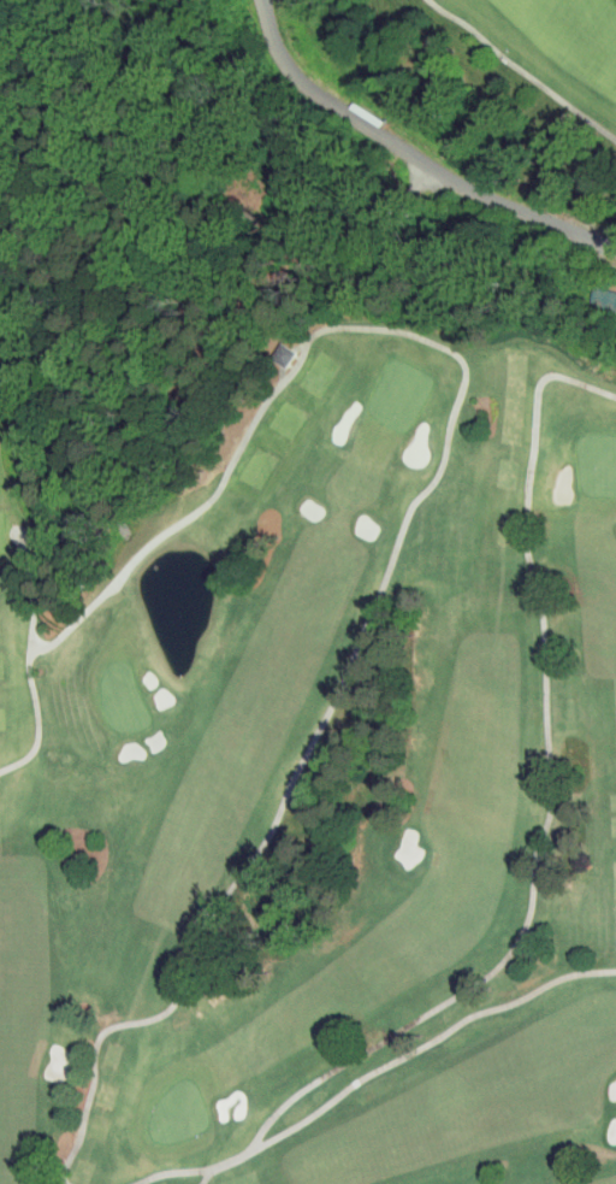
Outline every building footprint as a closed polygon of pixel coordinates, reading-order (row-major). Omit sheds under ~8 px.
[(573,296),(598,305),(605,287),(580,278),(573,296)] [(270,359),(280,344),(267,336),(259,351),(270,359)]
